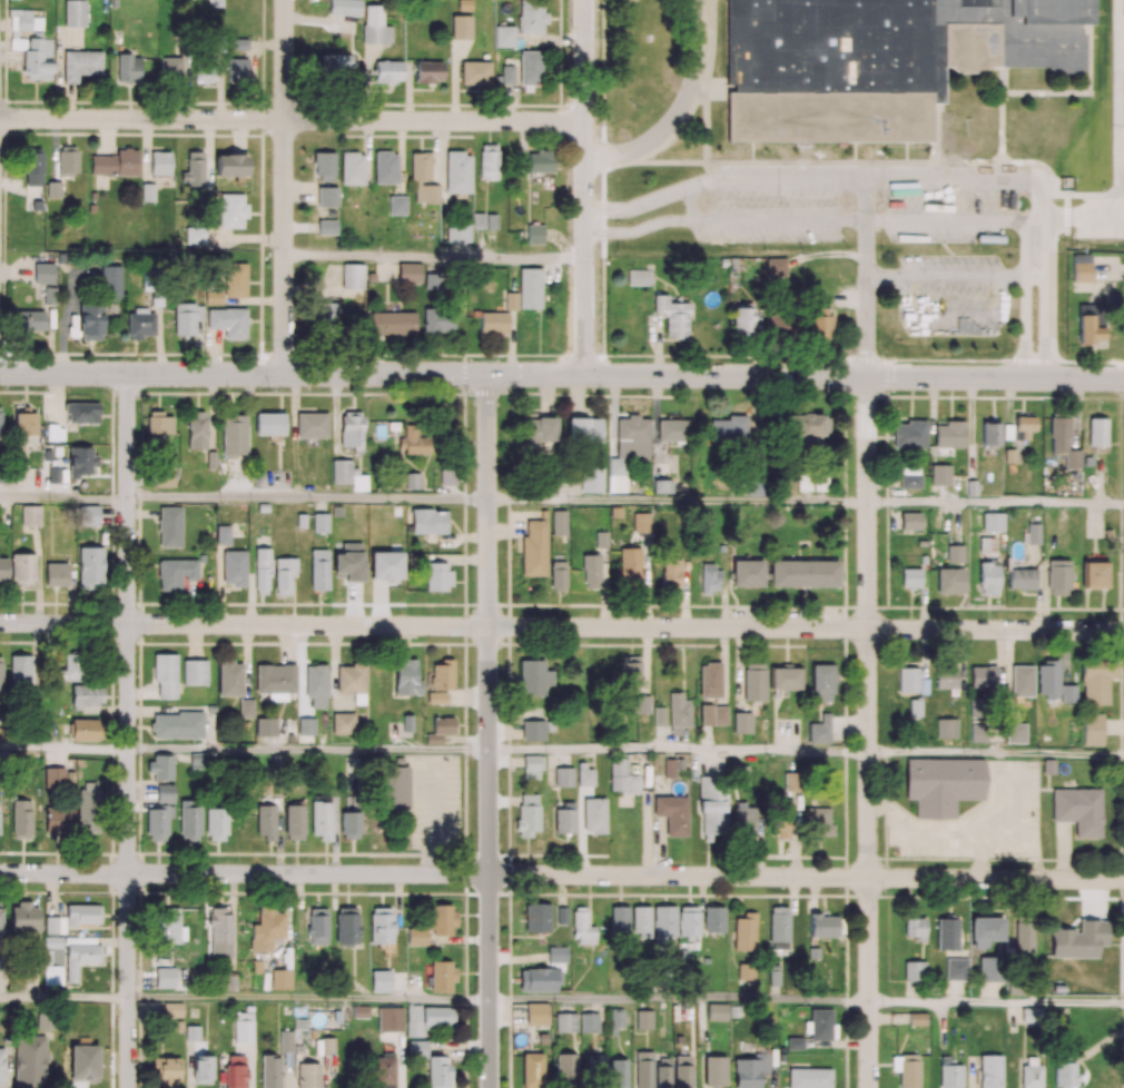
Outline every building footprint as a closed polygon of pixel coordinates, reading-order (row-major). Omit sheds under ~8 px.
[(328,13),(359,16),(360,0),(329,0),(328,13)] [(451,14),(451,38),(471,38),(471,14),(451,14)] [(513,26),(494,26),(494,46),(513,46),(513,26)] [(461,60),(461,83),(490,83),(490,60),(461,60)] [(463,155),(463,150),(445,150),(444,191),(470,192),(470,155),(463,155)] [(149,151),(149,174),(169,174),(169,151),(149,151)] [(356,155),(356,151),(341,151),(341,184),(364,184),(364,155),(356,155)] [(390,154),(390,151),(374,151),(374,184),(397,184),(397,154),(390,154)] [(47,181),(47,196),(60,196),(60,181),(47,181)] [(141,184),(141,200),(154,200),(154,184),(141,184)] [(336,187),(316,187),(316,206),(336,206),(336,187)] [(387,214),(387,196),(405,196),(405,214),(387,214)] [(336,219),(317,219),(317,234),(335,234),(336,219)] [(33,263),(33,283),(52,283),(52,263),(33,263)] [(20,505),(20,525),(39,525),(39,505),(20,505)]
